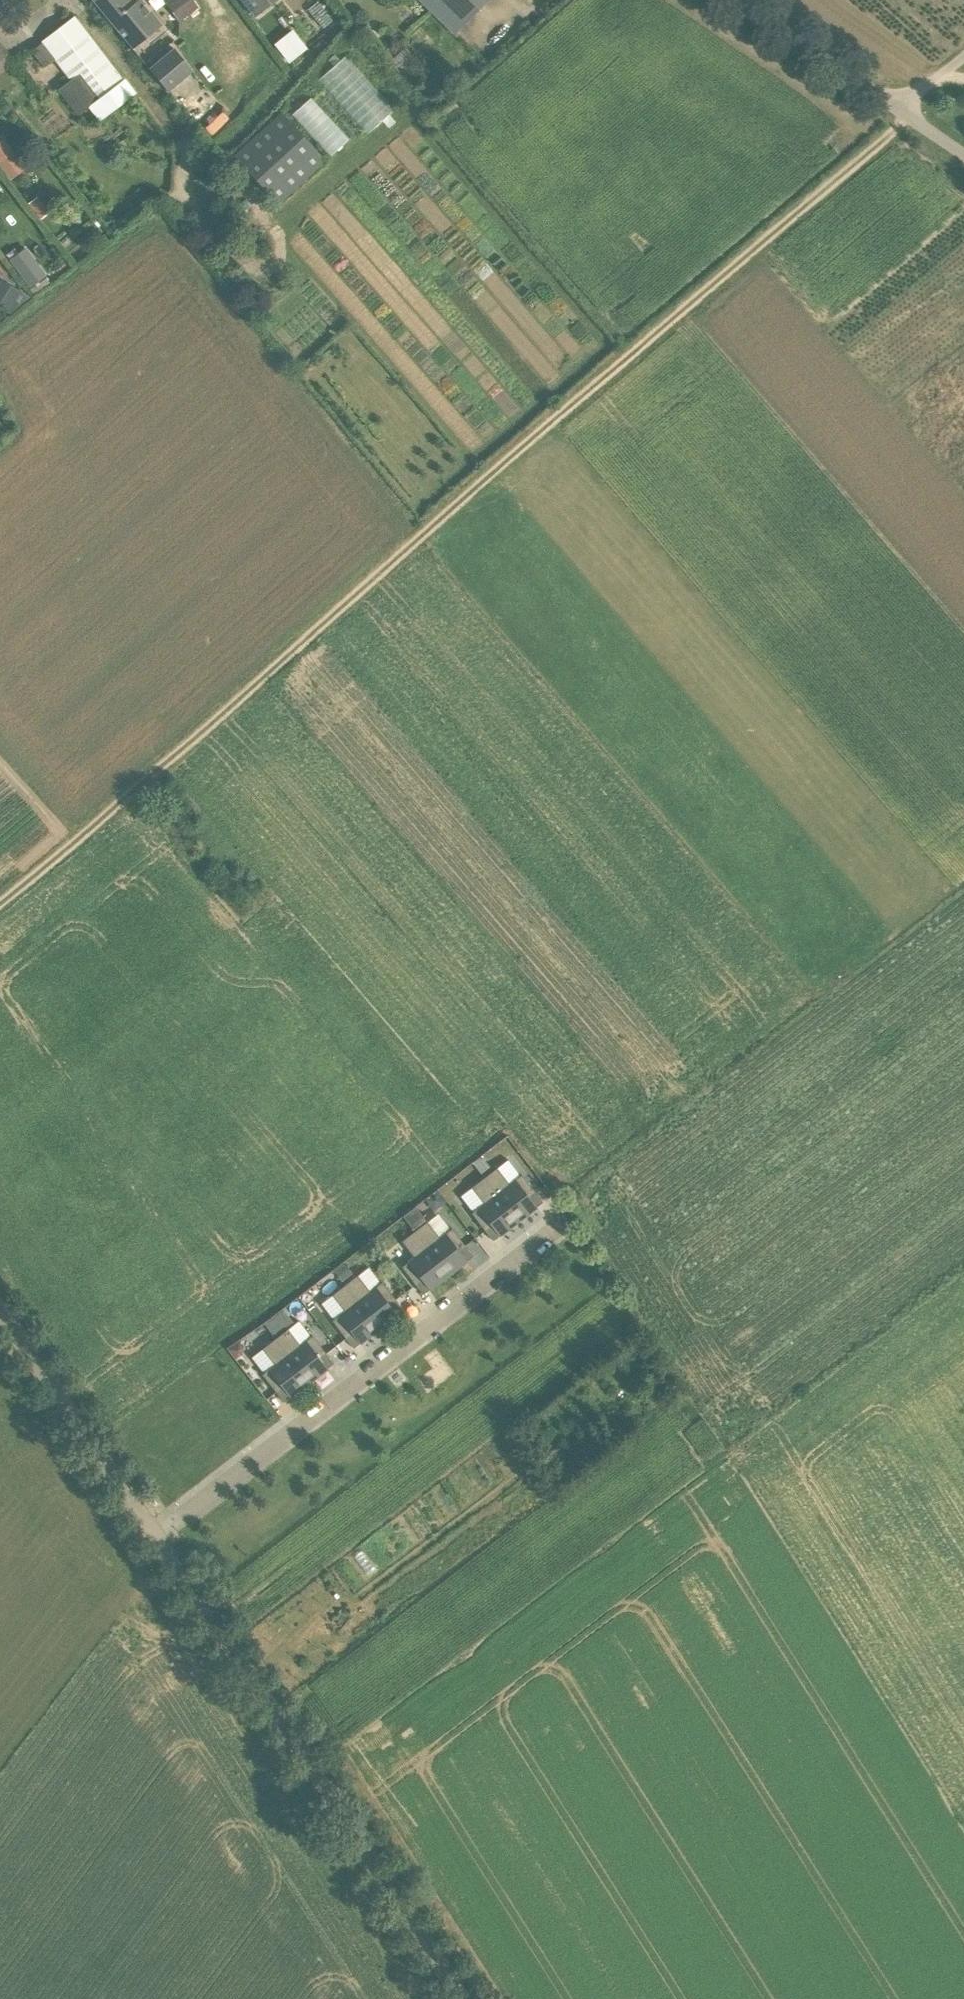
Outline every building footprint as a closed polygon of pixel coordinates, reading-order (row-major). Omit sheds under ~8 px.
[(133,48),(163,25),(143,0),(137,0),(135,2),(134,0),(93,0),(133,48)] [(165,2),(181,24),(201,9),(194,0),(168,0),(165,2)] [(254,18),(277,0),(241,0),(254,18)] [(455,34),(488,0),(420,0),(455,34)] [(175,144),(75,16),(31,51),(44,68),(54,60),(70,80),(58,89),(77,114),(88,107),(127,158),(124,160),(133,171),(135,169),(138,173),(175,144)] [(173,48),(149,68),(169,92),(193,72),(173,48)] [(282,112),(234,156),(278,205),(326,160),(282,112)] [(9,147),(0,154),(0,166),(12,181),(26,169),(9,147)] [(5,282),(0,290),(0,301),(11,308),(21,291),(5,282)] [(482,1173),(490,1167),(482,1156),(473,1162),(482,1173)] [(497,1167),(485,1177),(518,1221),(537,1207),(530,1197),(536,1192),(522,1174),(510,1183),(497,1167)] [(518,1221),(485,1177),(472,1187),(484,1203),(472,1213),(486,1231),(492,1226),(500,1236),(518,1221)] [(428,1221),(415,1231),(449,1275),(467,1260),(460,1251),(466,1246),(452,1228),(440,1237),(428,1221)] [(449,1275),(415,1231),(402,1241),(414,1257),(402,1266),(416,1285),(422,1280),(430,1289),(449,1275)] [(345,1285),(356,1277),(344,1261),(333,1269),(345,1285)] [(358,1275),(345,1285),(379,1329),(398,1314),(390,1304),(397,1299),(383,1281),(370,1291),(358,1275)] [(379,1329),(345,1285),(332,1295),(345,1311),(332,1320),(346,1338),(353,1333),(360,1343),(379,1329)] [(274,1336),(293,1322),(284,1309),(265,1323),(274,1336)] [(288,1329),(275,1338),(309,1382),(328,1368),(321,1358),(327,1353),(313,1335),(301,1345),(288,1329)] [(309,1382),(275,1338),(263,1348),(275,1364),(263,1374),(277,1392),(283,1387),(291,1397),(309,1382)] [(244,1347),(239,1340),(228,1348),(236,1359),(243,1354),(244,1347)]
